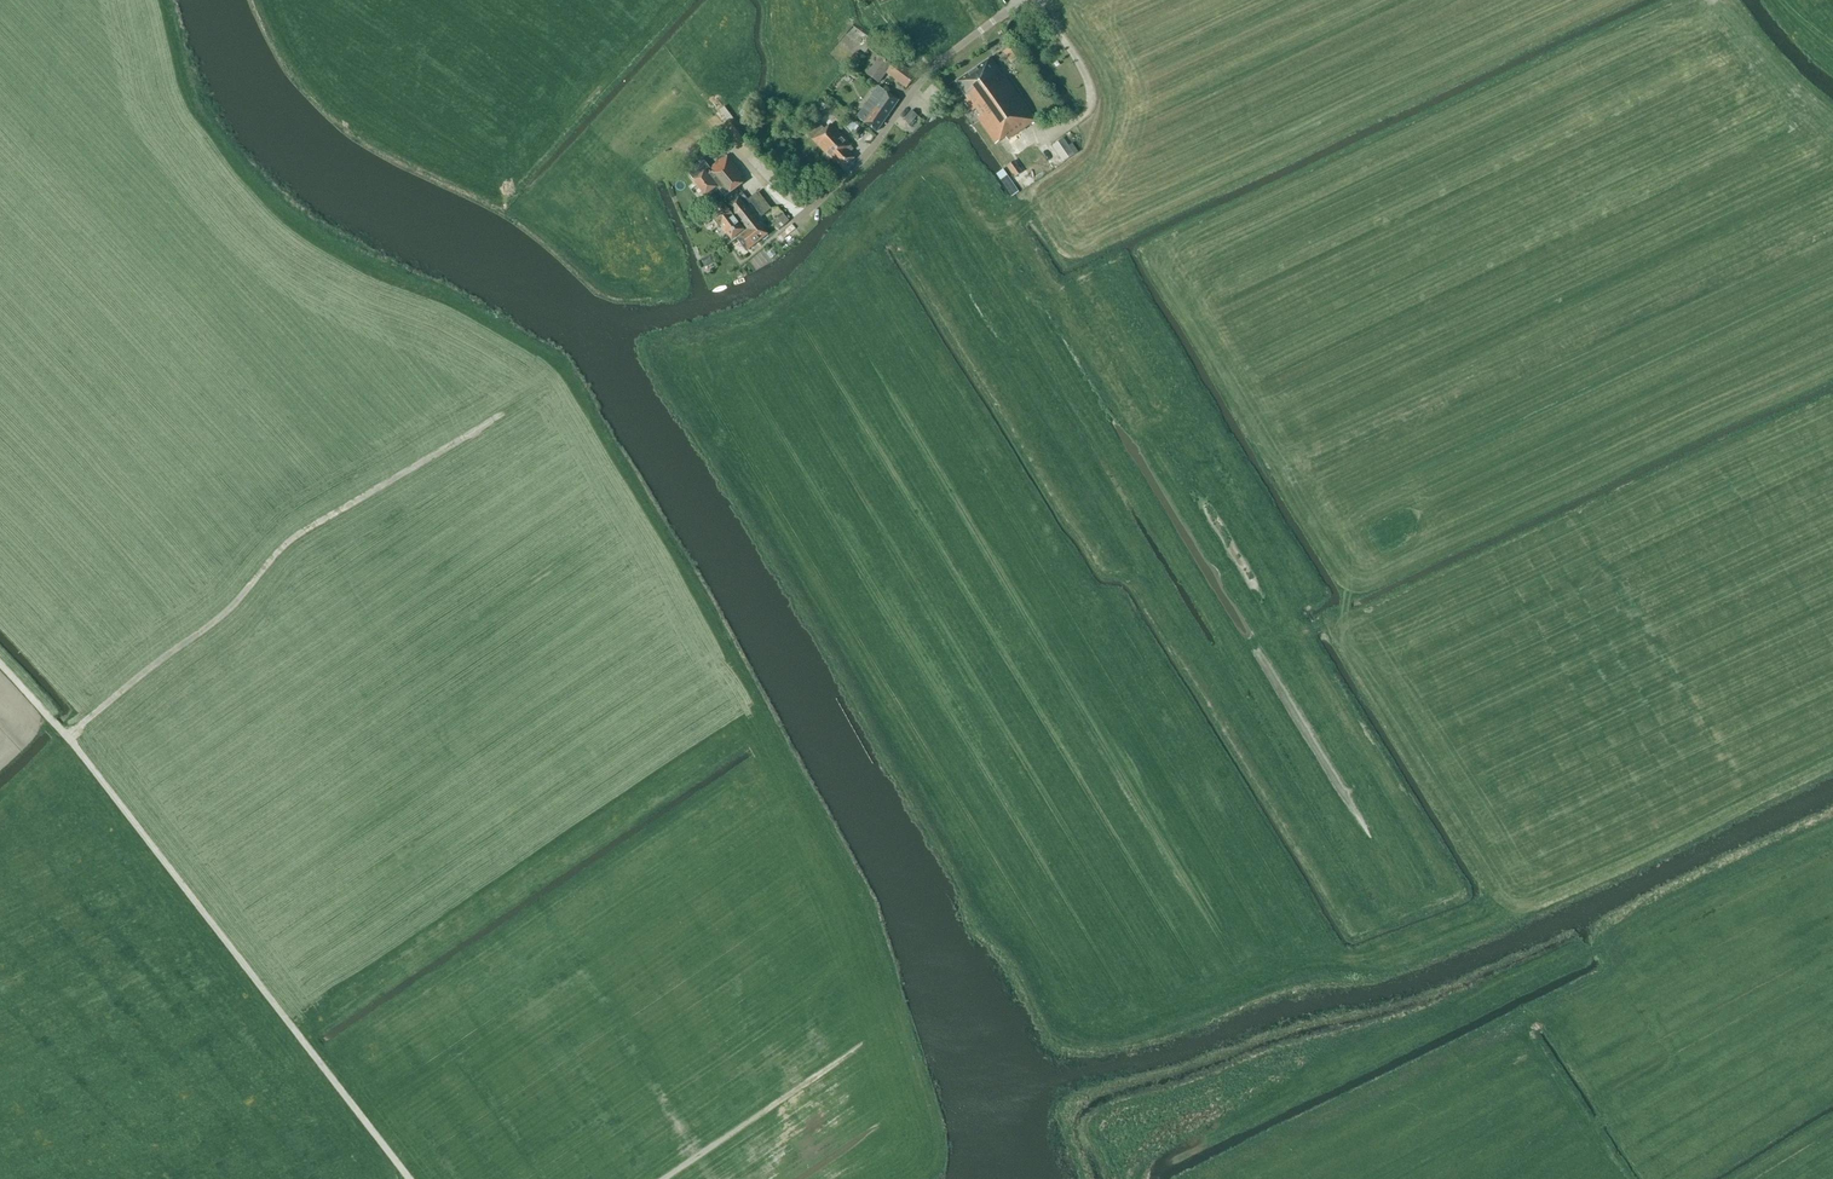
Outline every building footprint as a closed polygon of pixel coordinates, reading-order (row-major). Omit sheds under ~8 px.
[(880,33),(887,40),(895,33),(889,25),(880,33)] [(853,50),(858,43),(847,34),(842,40),(853,50)] [(869,37),(860,50),(865,53),(874,41),(869,37)] [(856,52),(851,60),(856,63),(861,56),(856,52)] [(886,73),(906,88),(915,76),(896,62),(893,66),(880,57),(867,74),(879,83),(886,73)] [(1006,138),(1008,140),(1036,121),(1006,78),(1005,79),(998,69),(999,68),(991,58),(956,83),(967,99),(965,101),(996,145),(1006,138)] [(868,101),(888,116),(899,100),(887,92),(879,86),(868,101)] [(857,117),(877,132),(888,116),(868,101),(857,117)] [(733,118),(724,106),(720,110),(729,122),(733,118)] [(904,120),(909,125),(917,115),(912,111),(904,120)] [(725,126),(738,143),(747,136),(734,119),(725,126)] [(816,120),(804,130),(823,151),(822,151),(833,164),(835,163),(842,170),(854,160),(847,152),(852,148),(831,124),(825,129),(816,120)] [(1063,137),(1052,145),(1063,162),(1075,153),(1063,137)] [(694,180),(693,181),(705,196),(717,187),(724,197),(744,183),(739,177),(741,175),(726,156),(710,168),(705,161),(688,173),(694,180)] [(1007,166),(1015,177),(1023,172),(1015,160),(1007,166)] [(748,199),(762,216),(771,208),(758,191),(748,199)] [(742,193),(738,196),(739,197),(729,205),(748,230),(737,238),(747,251),(768,234),(745,204),(749,201),(742,193)] [(721,226),(732,239),(744,230),(722,202),(713,209),(716,213),(712,216),(720,226),(721,226)] [(711,255),(701,260),(705,267),(715,262),(711,255)]
